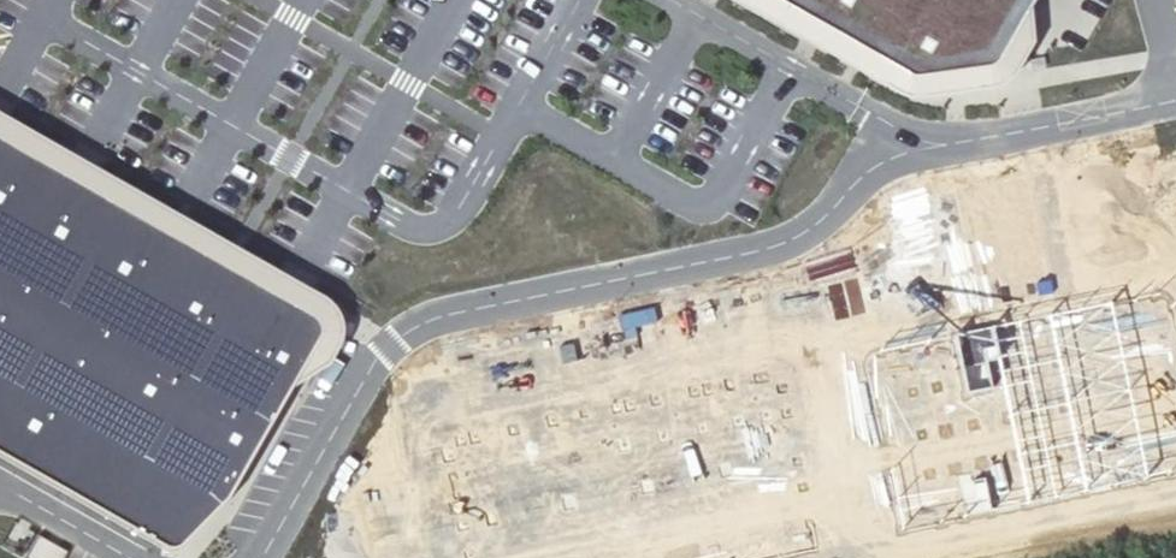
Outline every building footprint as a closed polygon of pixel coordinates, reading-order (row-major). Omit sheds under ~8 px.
[(908,78),(998,65),(1018,29),(1026,16),(1030,8),(1035,0),(770,0),(908,78)] [(164,550),(170,552),(175,552),(179,551),(182,548),(229,501),(298,383),(319,342),(322,333),(321,326),(318,321),(313,317),(0,138),(0,457),(164,550)]
